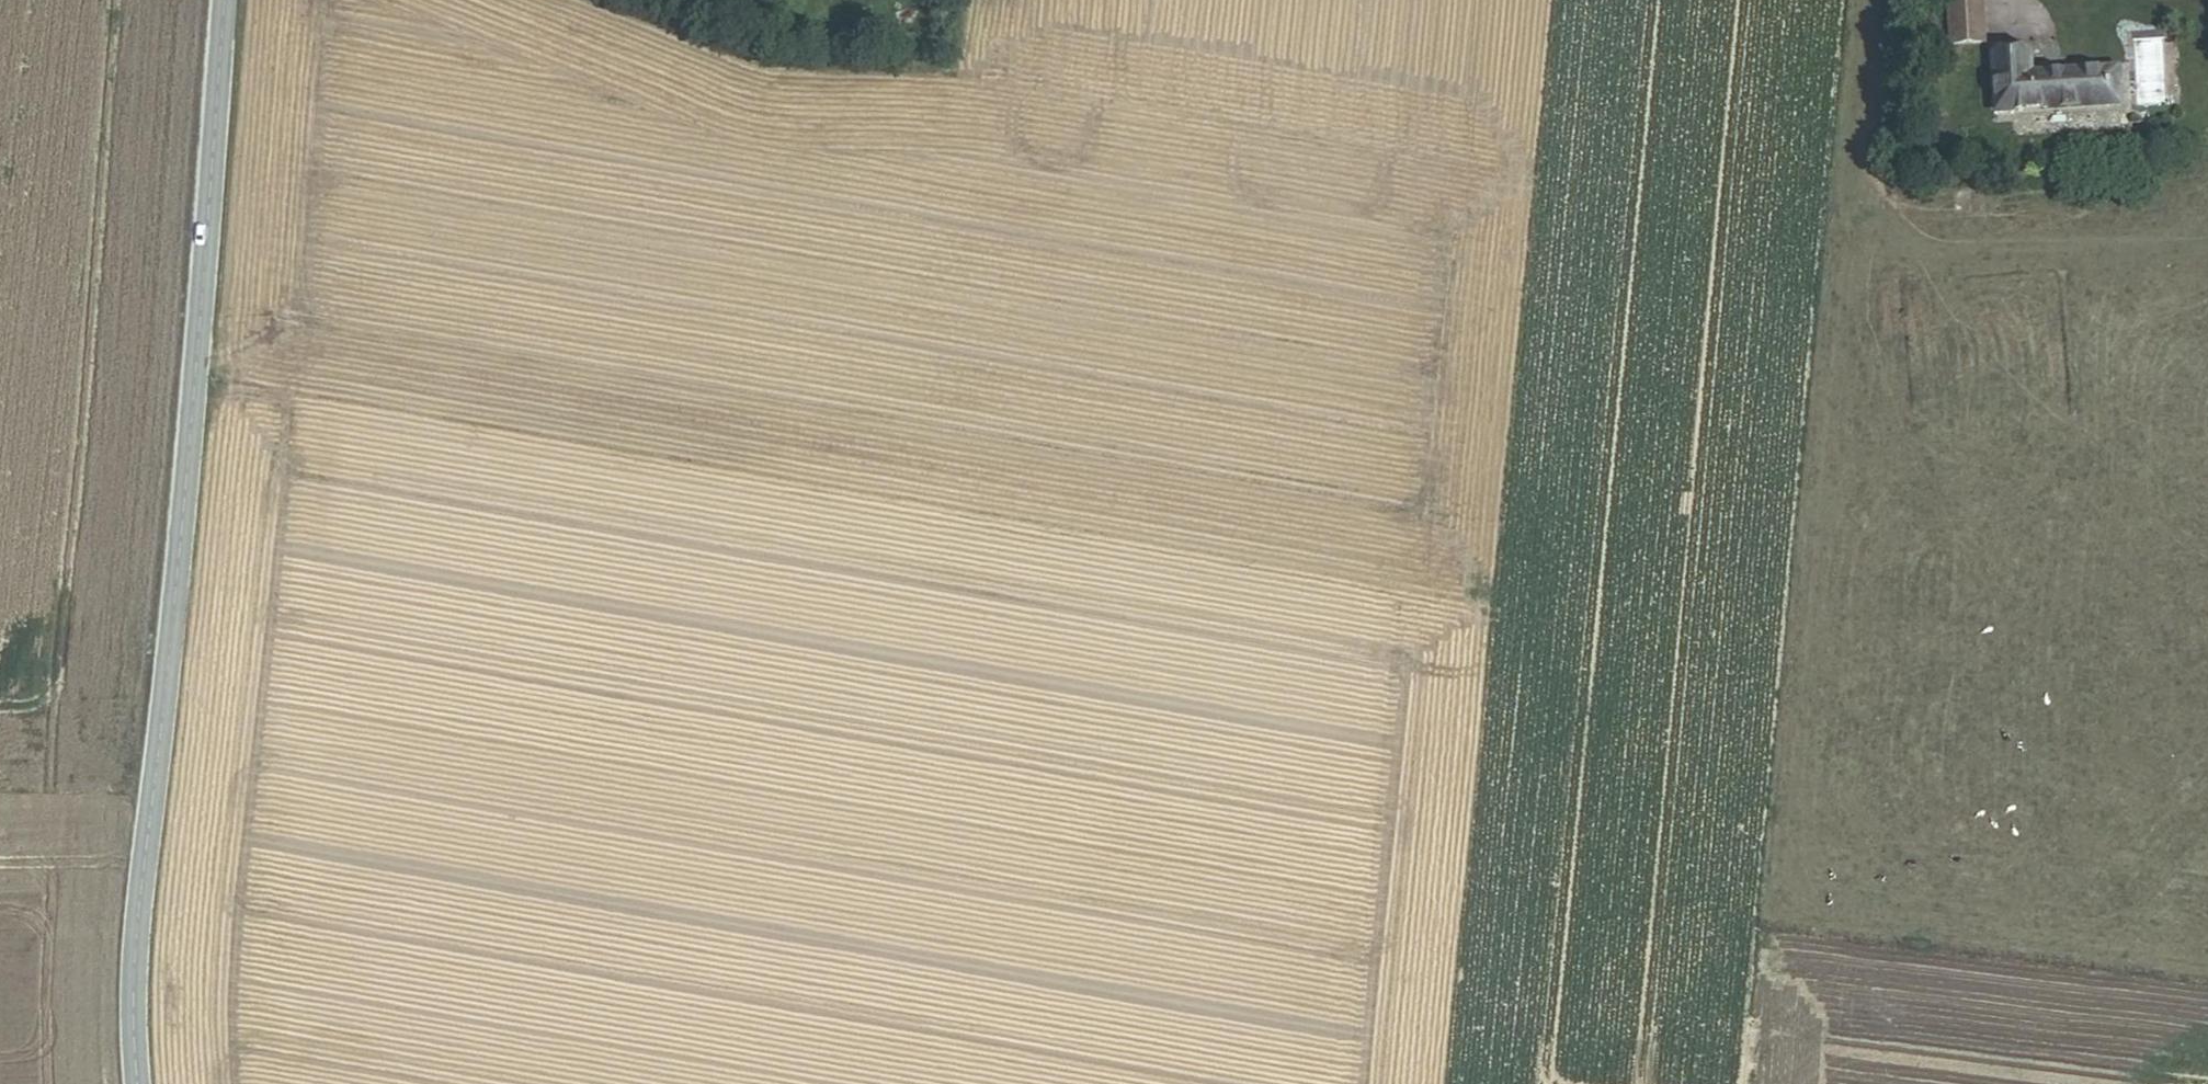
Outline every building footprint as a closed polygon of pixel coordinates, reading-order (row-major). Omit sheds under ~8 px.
[(2004,35),(2002,0),(1968,0),(1970,37),(2004,35)] [(2144,99),(2143,67),(2052,70),(2051,41),(2011,43),(2013,103),(2144,99)]
